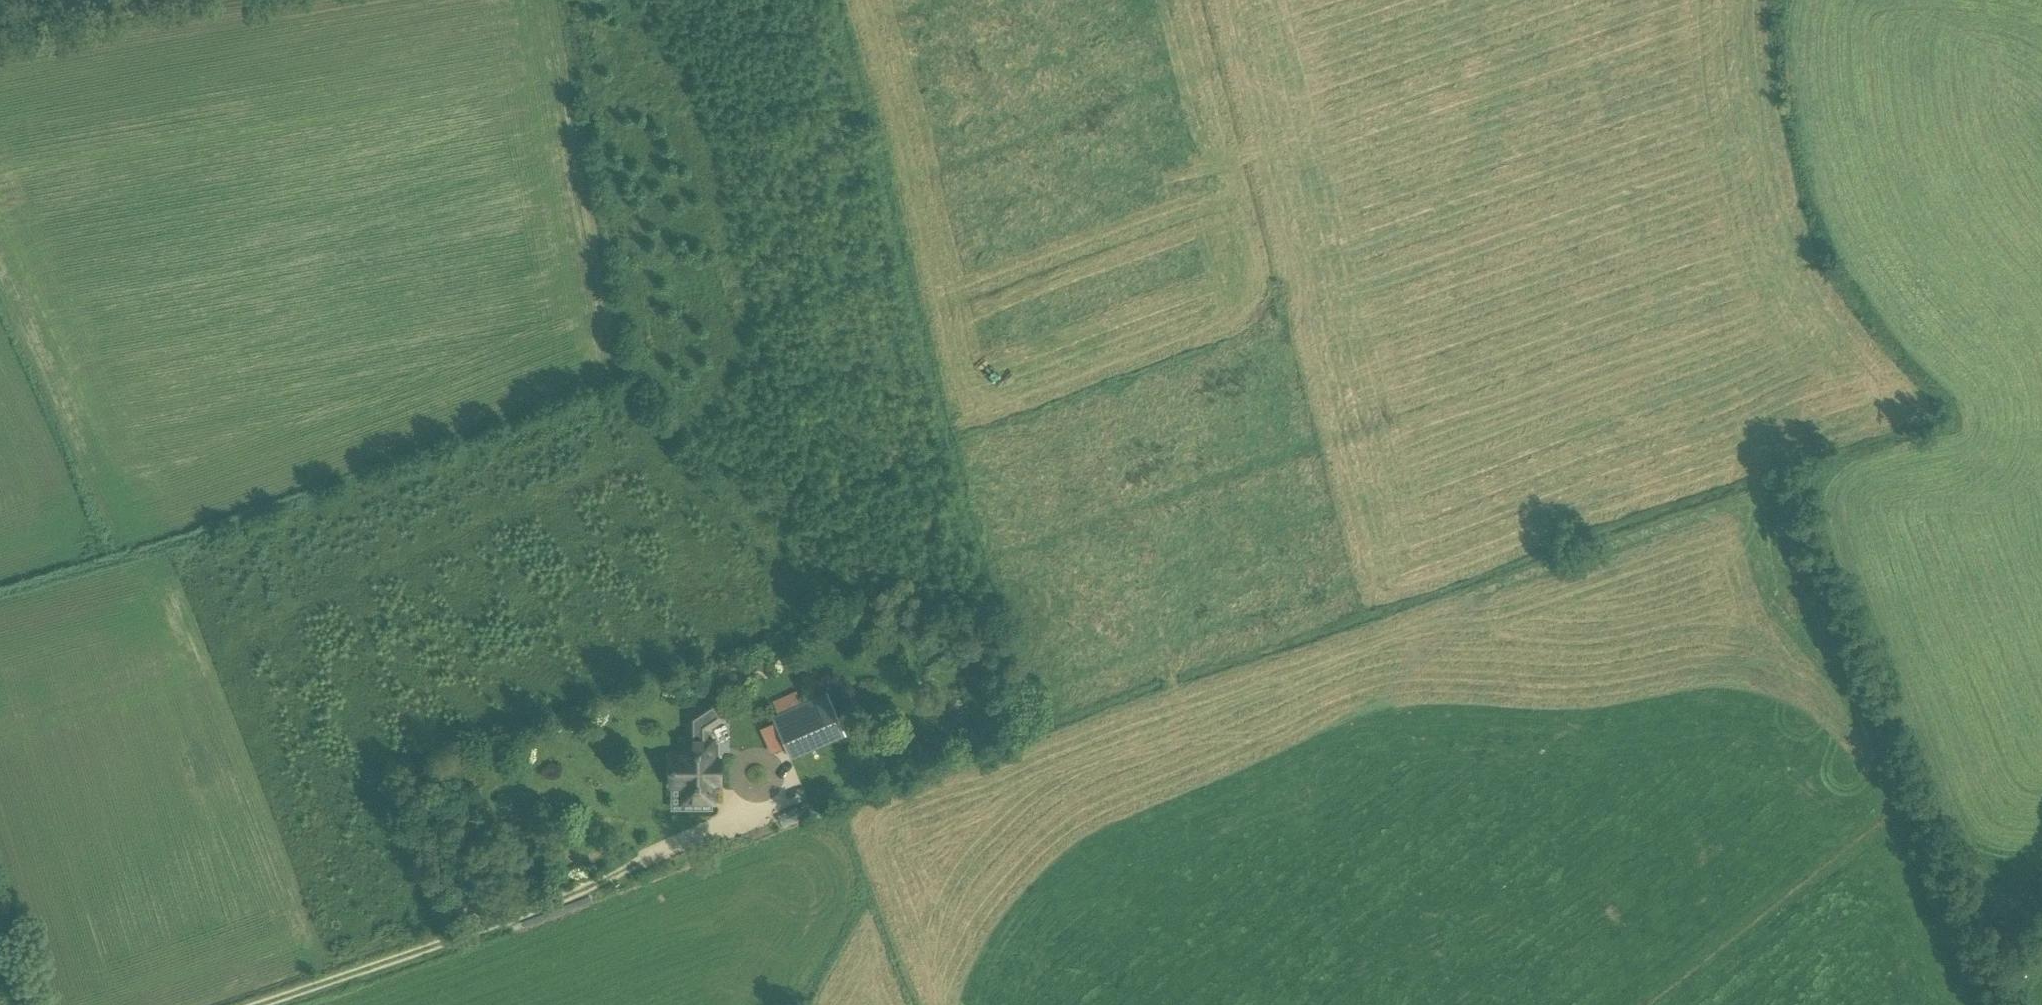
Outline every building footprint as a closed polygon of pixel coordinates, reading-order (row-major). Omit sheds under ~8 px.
[(788,754),(845,729),(828,691),(771,715),(788,754)] [(683,757),(671,757),(671,787),(683,787),(683,802),(713,802),(713,783),(720,783),(720,760),(713,760),(713,741),(706,741),(706,729),(723,718),(713,703),(690,718),(690,741),(683,741),(683,757)]
